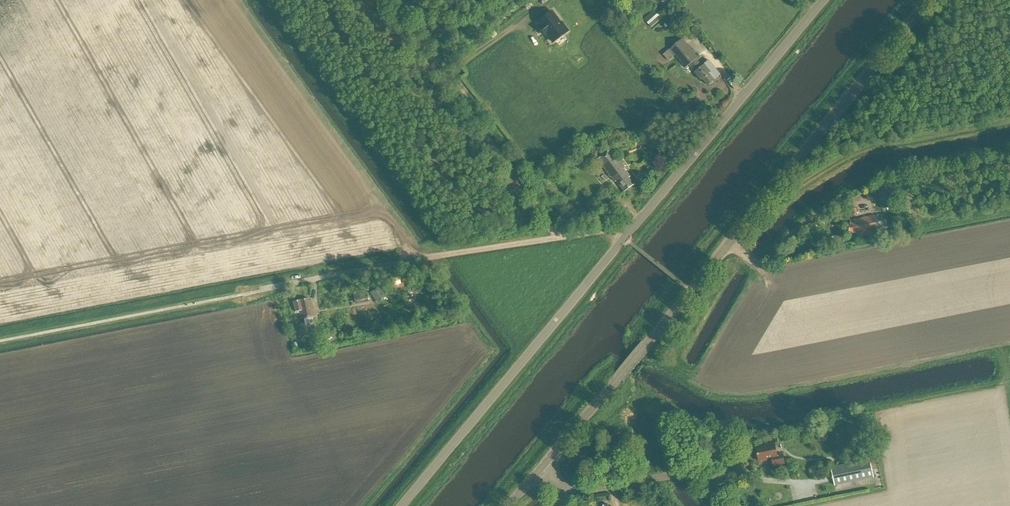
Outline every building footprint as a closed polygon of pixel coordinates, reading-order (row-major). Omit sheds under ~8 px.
[(683,15),(679,9),(670,17),(674,22),(683,15)] [(561,22),(551,10),(535,23),(538,26),(536,27),(544,37),(546,36),(552,44),(569,31),(562,21),(561,22)] [(652,28),(663,18),(656,10),(645,19),(652,28)] [(698,59),(682,39),(670,49),(663,55),(668,61),(675,55),(686,69),(690,66),(695,73),(701,82),(703,80),(708,86),(709,85),(711,85),(714,83),(714,81),(715,81),(710,75),(712,73),(710,71),(709,70),(710,68),(707,65),(706,66),(705,64),(702,66),(697,60),(698,59)] [(901,81),(908,73),(903,70),(897,77),(901,81)] [(628,171),(611,150),(597,161),(611,178),(615,183),(617,182),(625,192),(634,185),(629,178),(631,177),(627,172),(628,171)] [(884,190),(886,209),(895,207),(892,189),(884,190)] [(854,237),(878,232),(875,216),(850,221),(851,225),(848,226),(850,234),(853,233),(854,237)] [(312,318),(315,317),(311,301),(308,302),(307,299),(293,302),(295,313),(299,312),(301,320),(304,319),(305,325),(313,323),(312,318)] [(775,444),(755,448),(758,462),(772,459),(773,467),(785,464),(783,455),(777,456),(775,444)] [(835,486),(874,478),(870,460),(831,468),(835,486)]
